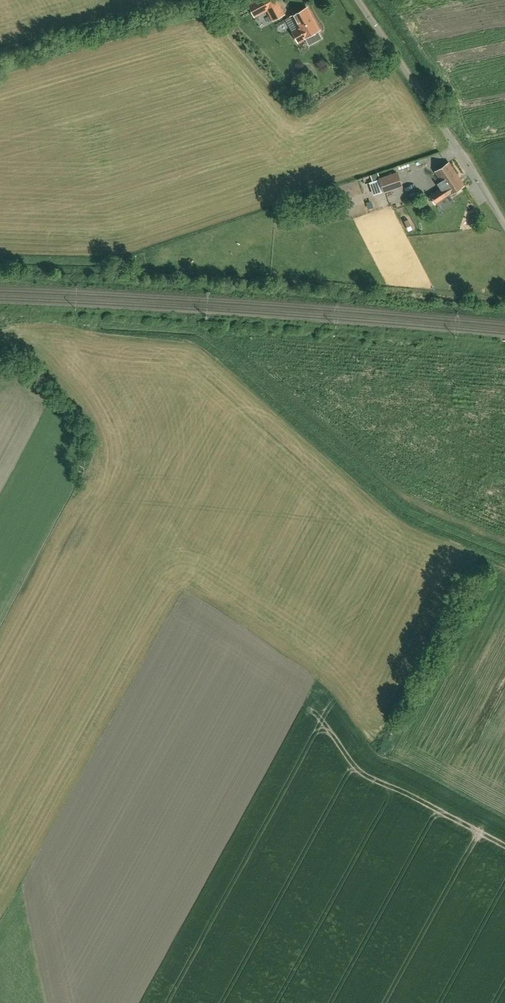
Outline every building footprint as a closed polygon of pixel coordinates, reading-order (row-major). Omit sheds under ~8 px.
[(285,14),(277,0),(253,0),(247,3),(255,17),(266,11),(272,21),(285,14)] [(319,29),(307,5),(289,15),(296,28),(291,31),(297,42),(304,38),(308,45),(321,38),(317,31),(319,29)] [(464,186),(448,162),(432,172),(439,182),(436,184),(438,187),(428,194),(435,204),(464,186)] [(401,186),(397,172),(377,179),(382,193),(401,186)]
